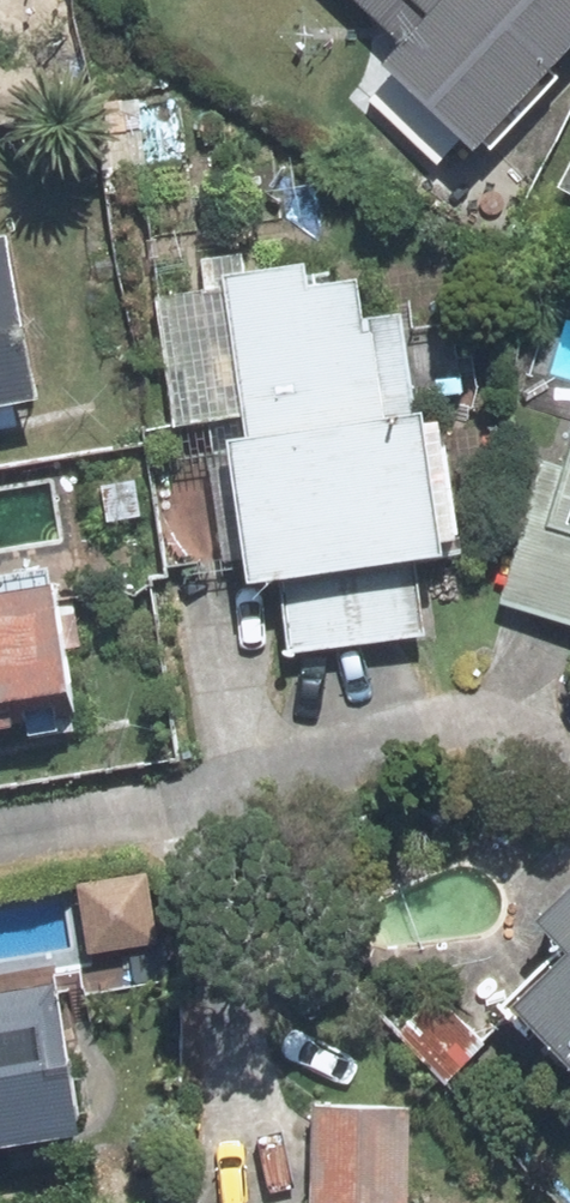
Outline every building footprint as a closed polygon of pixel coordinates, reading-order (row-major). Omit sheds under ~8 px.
[(405,57),(384,80),(455,147),(569,26),(569,0),(344,0),(405,57)] [(556,191),(569,199),(569,164),(556,191)] [(28,407),(0,272),(0,413),(28,407)] [(290,284),(200,298),(218,414),(239,410),(247,463),(226,466),(247,597),(276,593),(287,664),(408,646),(397,575),(422,571),(386,336),(349,342),(343,302),(294,309),(290,284)] [(568,480),(544,473),(501,615),(569,636),(569,474),(568,480)] [(0,616),(0,733),(66,722),(48,609),(0,616)] [(510,1032),(569,1095),(569,914),(535,947),(565,979),(510,1032)] [(61,1015),(0,1026),(0,1151),(83,1135),(61,1015)] [(405,1125),(304,1124),(303,1202),(404,1202),(405,1125)]
